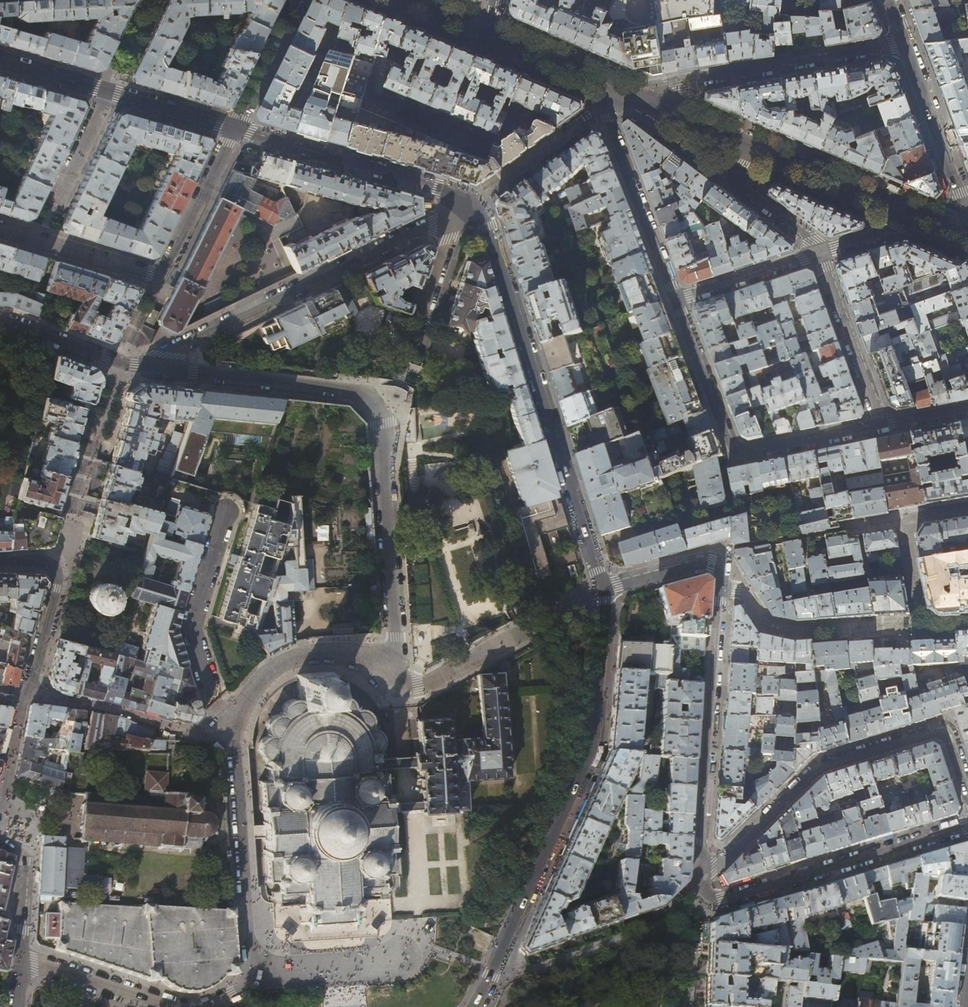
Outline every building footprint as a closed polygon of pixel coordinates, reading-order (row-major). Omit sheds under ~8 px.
[(6,46),(13,21),(12,0),(5,0),(0,0),(0,18),(8,18),(5,27),(0,26),(0,44),(6,46)] [(13,21),(20,25),(21,22),(24,23),(48,22),(46,0),(12,0),(13,21)] [(48,22),(82,20),(81,0),(46,0),(48,22)] [(82,20),(95,20),(96,21),(92,30),(115,42),(135,0),(81,0),(82,20)] [(204,16),(204,15),(203,0),(168,0),(162,12),(150,37),(177,41),(183,27),(185,27),(186,25),(184,24),(185,22),(185,18),(189,18),(189,21),(194,20),(194,29),(205,28),(204,22),(204,16)] [(238,0),(203,0),(204,15),(213,15),(213,19),(219,18),(223,18),(223,15),(226,15),(226,17),(229,17),(229,14),(237,14),(239,12),(238,0)] [(239,12),(240,25),(245,23),(246,20),(266,29),(274,13),(280,0),(238,0),(239,12)] [(306,15),(318,20),(317,24),(327,29),(331,30),(333,24),(329,22),(330,20),(343,25),(351,0),(350,0),(314,0),(306,15)] [(357,3),(351,0),(343,25),(341,31),(340,34),(338,43),(341,44),(342,38),(350,40),(353,44),(357,46),(369,8),(360,4),(357,3)] [(512,0),(511,6),(511,8),(511,9),(512,11),(513,13),(514,15),(515,16),(516,16),(517,17),(532,24),(534,24),(550,31),(560,7),(551,3),(549,6),(541,3),(542,1),(539,0),(513,0),(512,0)] [(561,1),(562,1),(560,7),(550,31),(554,33),(592,49),(602,23),(607,11),(597,6),(593,15),(594,15),(593,18),(572,10),(574,6),(575,7),(578,0),(561,0),(561,1)] [(621,0),(620,0),(613,0),(608,11),(607,11),(602,23),(612,22),(617,21),(621,20),(624,34),(624,35),(627,51),(633,51),(637,68),(662,64),(655,24),(670,21),(685,18),(685,17),(689,17),(690,18),(715,14),(715,0),(621,0)] [(724,0),(715,0),(715,14),(721,13),(724,0)] [(752,5),(751,9),(764,11),(764,33),(767,33),(774,34),(774,22),(774,15),(780,15),(781,6),(782,6),(782,0),(753,0),(752,5)] [(815,10),(820,10),(832,10),(841,10),(844,9),(844,0),(815,0),(815,1),(815,10)] [(950,6),(948,0),(909,0),(912,8),(950,6)] [(879,22),(872,2),(852,6),(844,9),(848,30),(836,28),(832,10),(820,10),(821,16),(824,32),(826,45),(847,41),(878,36),(882,29),(879,22)] [(950,7),(950,6),(912,8),(917,24),(924,43),(945,41),(939,23),(946,20),(945,18),(948,17),(947,14),(948,14),(949,14),(949,13),(950,13),(950,12),(951,11),(951,10),(951,9),(951,8),(950,7)] [(382,13),(369,8),(357,46),(355,53),(360,55),(361,51),(375,55),(375,54),(386,15),(382,13)] [(721,13),(715,14),(690,18),(692,29),(720,26),(722,38),(711,40),(711,44),(709,44),(709,42),(707,42),(707,45),(704,45),(703,41),(694,42),(699,67),(714,65),(730,62),(725,33),(724,29),(721,13)] [(727,14),(721,13),(724,29),(729,28),(730,32),(725,33),(730,62),(738,60),(748,59),(754,58),(754,32),(751,32),(751,18),(726,19),(727,14)] [(318,20),(306,15),(300,29),(293,43),(315,54),(321,41),(324,42),(325,39),(323,38),(327,29),(317,24),(318,20)] [(392,18),(386,15),(375,54),(386,57),(389,48),(387,47),(387,45),(386,41),(389,40),(390,42),(401,47),(411,26),(392,18)] [(789,16),(790,21),(791,33),(807,32),(805,16),(789,16)] [(814,16),(805,16),(807,32),(808,35),(824,32),(821,16),(814,16)] [(689,37),(685,18),(670,21),(673,38),(675,48),(679,71),(687,69),(694,68),(689,37)] [(260,41),(266,29),(246,20),(245,23),(242,29),(240,30),(237,35),(235,35),(234,36),(234,37),(228,50),(254,54),(260,41)] [(21,26),(20,25),(13,21),(6,46),(20,50),(38,55),(44,36),(37,34),(36,36),(19,31),(21,26)] [(669,38),(673,38),(670,21),(655,24),(662,64),(664,73),(670,72),(679,71),(675,48),(665,50),(662,34),(669,33),(669,38)] [(790,21),(774,22),(774,34),(774,44),(792,43),(791,33),(790,21)] [(608,33),(612,22),(602,23),(592,49),(613,58),(637,68),(633,51),(627,51),(624,35),(621,35),(620,38),(617,37),(618,34),(614,32),(612,35),(608,33)] [(428,33),(411,26),(401,47),(411,51),(409,56),(407,56),(403,67),(394,63),(394,64),(384,86),(407,96),(416,74),(417,73),(412,71),(418,57),(423,59),(433,35),(428,33)] [(45,32),(44,36),(38,55),(53,60),(68,64),(75,41),(67,39),(68,33),(56,30),(54,35),(45,32)] [(108,58),(115,42),(92,30),(89,36),(83,34),(79,42),(75,41),(68,64),(83,68),(95,72),(103,70),(108,58)] [(967,39),(967,30),(950,31),(952,37),(946,38),(947,41),(967,39)] [(774,44),(774,34),(767,33),(766,40),(765,39),(764,39),(763,39),(762,40),(761,40),(762,33),(754,32),(754,58),(764,56),(774,54),(774,44)] [(192,39),(193,37),(193,33),(189,33),(184,38),(183,42),(187,43),(187,42),(189,42),(190,41),(191,40),(192,40),(192,39)] [(423,59),(419,68),(422,69),(419,75),(416,74),(407,96),(451,115),(461,93),(458,92),(461,86),(464,87),(467,79),(478,54),(472,52),(441,39),(433,35),(423,59)] [(693,36),(689,37),(694,68),(699,67),(694,42),(693,36)] [(177,41),(150,37),(141,57),(131,76),(135,83),(182,97),(184,72),(168,67),(164,69),(177,41)] [(947,41),(945,41),(924,43),(939,82),(956,128),(967,127),(967,76),(964,77),(955,53),(960,52),(960,53),(967,53),(967,39),(947,41)] [(315,54),(293,43),(289,51),(280,69),(277,76),(301,88),(303,89),(302,89),(312,93),(314,90),(302,84),(316,54),(315,54)] [(248,68),(254,54),(228,50),(228,49),(220,66),(223,68),(220,74),(230,79),(233,72),(243,77),(248,68)] [(343,93),(350,71),(353,59),(355,55),(331,49),(314,90),(312,93),(307,106),(306,108),(299,131),(316,136),(329,140),(343,93)] [(484,57),(478,54),(467,79),(472,80),(466,94),(461,92),(461,93),(451,115),(474,125),(484,102),(475,98),(480,87),(479,85),(481,81),(491,85),(500,64),(484,57)] [(372,65),(353,59),(350,71),(368,78),(372,65)] [(373,61),(372,65),(368,78),(365,88),(380,95),(384,86),(394,64),(381,59),(379,63),(373,61)] [(870,63),(847,66),(850,83),(849,83),(852,100),(854,99),(853,97),(868,91),(870,96),(869,96),(868,97),(871,105),(873,104),(879,103),(906,93),(899,75),(895,64),(888,60),(870,63)] [(502,61),(501,64),(513,70),(515,67),(502,61)] [(501,64),(500,64),(491,85),(500,90),(499,94),(497,94),(492,105),(484,102),(474,125),(498,135),(506,114),(500,112),(508,96),(512,98),(522,73),(518,71),(513,70),(501,64)] [(637,68),(642,78),(663,74),(662,64),(637,68)] [(828,70),(815,72),(821,108),(835,117),(836,117),(833,101),(832,100),(830,101),(829,94),(830,95),(832,96),(833,96),(833,98),(837,99),(838,100),(848,98),(849,100),(852,100),(849,83),(850,83),(847,66),(828,70)] [(184,71),(184,72),(182,97),(194,101),(205,104),(212,83),(212,82),(206,80),(205,79),(201,77),(201,76),(184,71)] [(229,106),(243,77),(233,72),(230,79),(220,74),(217,73),(216,76),(219,78),(215,84),(212,83),(205,104),(216,107),(222,109),(229,106)] [(793,76),(783,78),(789,109),(798,109),(795,97),(796,96),(798,96),(800,97),(805,96),(806,94),(808,94),(810,95),(812,106),(802,106),(802,109),(821,108),(815,72),(793,76)] [(534,78),(522,73),(512,98),(510,105),(515,107),(517,102),(539,112),(551,85),(534,78)] [(0,76),(0,97),(2,97),(0,99),(0,109),(7,110),(8,104),(13,79),(4,77),(0,76)] [(301,88),(277,76),(270,89),(263,104),(275,108),(277,104),(282,106),(284,101),(290,103),(297,89),(299,90),(301,88)] [(761,81),(739,85),(745,114),(761,121),(780,129),(789,109),(783,78),(761,81)] [(27,83),(13,79),(8,104),(19,107),(20,104),(29,106),(28,109),(30,109),(30,120),(35,122),(37,112),(41,87),(27,83)] [(551,85),(539,112),(549,116),(547,122),(557,126),(584,107),(583,99),(582,99),(564,91),(561,90),(551,85)] [(726,106),(745,114),(739,85),(725,88),(708,91),(707,98),(726,106)] [(69,96),(41,87),(37,112),(51,116),(40,138),(64,150),(74,129),(85,106),(81,99),(69,96)] [(565,88),(564,91),(582,99),(583,96),(565,88)] [(362,98),(343,93),(329,140),(340,143),(350,146),(356,122),(360,108),(359,107),(362,98)] [(908,100),(906,93),(879,103),(882,113),(880,114),(879,112),(876,113),(881,128),(914,115),(908,100)] [(289,107),(290,103),(284,101),(282,106),(277,104),(275,108),(263,104),(259,113),(262,120),(278,125),(299,131),(306,108),(303,107),(302,110),(293,106),(289,107)] [(821,108),(802,109),(798,109),(789,109),(780,129),(803,139),(823,148),(833,124),(835,117),(821,108)] [(136,144),(144,117),(128,113),(121,111),(114,114),(95,155),(121,166),(132,142),(136,144)] [(919,130),(914,115),(881,128),(880,129),(882,134),(885,133),(886,136),(891,134),(895,146),(888,149),(891,156),(924,143),(919,130)] [(160,122),(144,117),(136,144),(170,153),(178,127),(160,122)] [(543,136),(557,126),(547,122),(537,117),(535,119),(531,128),(528,130),(520,127),(502,139),(503,140),(503,141),(503,142),(503,143),(500,145),(494,143),(490,154),(496,156),(503,166),(512,159),(543,136)] [(659,168),(661,168),(673,151),(655,138),(643,129),(629,118),(623,123),(634,153),(642,174),(659,168)] [(369,125),(356,122),(350,146),(366,150),(384,156),(390,131),(377,127),(377,124),(370,122),(369,125)] [(847,130),(833,124),(823,148),(834,152),(845,157),(851,145),(849,141),(862,135),(859,126),(847,130)] [(208,136),(178,127),(170,153),(174,154),(166,170),(192,182),(203,160),(211,143),(208,136)] [(956,128),(959,135),(962,145),(967,144),(967,127),(956,128)] [(425,141),(390,131),(384,156),(403,161),(418,166),(425,141)] [(876,131),(862,135),(849,141),(851,145),(845,157),(863,165),(883,173),(889,157),(891,156),(888,149),(883,150),(876,131)] [(20,149),(27,151),(31,143),(30,142),(34,135),(31,134),(30,134),(28,133),(20,149)] [(579,148),(561,160),(573,176),(586,165),(592,181),(615,172),(607,153),(602,139),(594,136),(579,148)] [(56,166),(64,150),(40,138),(23,176),(47,187),(56,166)] [(439,145),(425,141),(418,166),(436,171),(453,176),(462,152),(448,148),(449,146),(440,142),(439,145)] [(924,143),(891,156),(889,157),(883,173),(893,178),(904,182),(935,171),(929,156),(924,143)] [(679,156),(673,151),(661,168),(667,176),(670,180),(685,160),(679,156)] [(257,168),(235,162),(226,180),(218,198),(239,208),(273,224),(274,223),(291,215),(294,213),(282,189),(275,202),(251,191),(255,177),(255,178),(255,177),(283,185),(291,160),(276,156),(262,152),(257,168)] [(486,159),(462,152),(453,176),(460,178),(479,183),(495,172),(503,166),(496,156),(490,154),(489,158),(486,159)] [(121,166),(95,155),(88,169),(78,190),(103,203),(121,166)] [(297,273),(320,262),(374,235),(418,214),(417,196),(394,190),(353,178),(305,164),(291,160),(283,185),(306,191),(306,194),(283,187),(282,189),(294,213),(296,212),(303,226),(279,238),(295,270),(297,273)] [(574,177),(573,176),(561,160),(544,173),(528,185),(543,206),(550,200),(547,196),(555,191),(558,191),(561,189),(561,186),(574,177)] [(693,166),(685,160),(670,180),(672,182),(672,183),(676,177),(683,183),(681,185),(678,183),(675,186),(677,189),(681,195),(683,196),(701,172),(693,166)] [(883,173),(863,165),(861,168),(881,177),(883,173)] [(662,177),(659,168),(642,174),(645,182),(649,191),(672,182),(670,180),(667,176),(662,177)] [(192,182),(166,170),(150,203),(176,215),(184,198),(192,182)] [(937,178),(935,171),(904,182),(937,196),(942,191),(937,178)] [(618,180),(615,172),(592,181),(557,195),(559,201),(568,197),(571,205),(569,206),(568,203),(560,205),(563,211),(568,209),(621,189),(618,180)] [(708,177),(701,172),(683,196),(684,199),(694,211),(695,209),(700,203),(693,197),(696,193),(703,199),(716,183),(708,177)] [(47,187),(23,176),(10,202),(0,199),(0,213),(25,221),(32,218),(40,202),(47,187)] [(675,186),(672,183),(672,182),(649,191),(652,200),(656,210),(684,199),(683,196),(681,195),(679,196),(677,193),(676,193),(675,192),(674,191),(677,189),(675,186)] [(799,214),(814,225),(818,213),(816,212),(820,200),(798,191),(777,182),(771,193),(799,214)] [(725,190),(716,183),(703,199),(700,203),(695,209),(714,223),(717,222),(720,218),(736,198),(725,190)] [(543,206),(528,185),(503,203),(502,204),(501,205),(500,207),(499,209),(500,211),(504,223),(512,251),(541,242),(534,220),(529,220),(529,218),(528,217),(535,212),(536,213),(544,207),(543,206)] [(629,208),(621,189),(568,209),(572,217),(566,219),(570,231),(576,229),(577,232),(588,228),(584,216),(588,214),(589,216),(607,208),(610,217),(607,218),(608,220),(609,220),(630,212),(629,208)] [(103,203),(78,190),(69,210),(64,220),(61,226),(65,233),(93,241),(102,218),(97,216),(100,210),(103,210),(106,204),(103,203)] [(239,208),(218,198),(170,297),(169,298),(167,301),(166,304),(166,305),(165,307),(162,313),(158,320),(159,326),(160,326),(164,328),(169,330),(173,332),(179,330),(239,208)] [(748,231),(748,230),(759,215),(747,206),(736,198),(720,218),(726,238),(729,237),(732,236),(748,231)] [(694,211),(684,199),(656,210),(658,217),(661,224),(679,217),(684,215),(694,211)] [(818,213),(814,225),(820,230),(827,234),(834,236),(843,233),(863,226),(863,219),(832,205),(820,200),(816,212),(818,213)] [(176,215),(150,203),(137,231),(133,229),(123,251),(140,256),(149,259),(156,256),(176,215)] [(705,226),(694,211),(684,215),(687,220),(681,222),(679,217),(661,224),(664,232),(666,238),(687,231),(692,230),(701,227),(705,226)] [(630,212),(609,220),(611,225),(607,226),(610,232),(599,236),(601,240),(595,242),(597,249),(638,233),(634,222),(630,212)] [(279,234),(296,226),(291,215),(274,223),(279,234)] [(759,215),(748,230),(756,234),(763,239),(761,241),(750,243),(756,262),(773,256),(794,249),(795,242),(777,228),(759,215)] [(133,229),(102,218),(93,241),(105,245),(123,251),(133,229)] [(717,222),(714,223),(705,226),(701,227),(703,233),(706,242),(705,242),(707,251),(715,275),(724,272),(735,268),(726,238),(720,218),(717,222)] [(703,233),(701,227),(692,230),(694,235),(703,233)] [(698,261),(687,231),(666,238),(672,253),(678,269),(698,261)] [(748,231),(732,236),(734,243),(731,245),(729,237),(726,238),(735,268),(744,266),(756,262),(750,243),(746,232),(748,231)] [(638,233),(597,249),(598,251),(604,249),(611,268),(612,267),(646,254),(642,243),(638,233)] [(899,241),(887,244),(894,263),(898,273),(903,286),(910,304),(911,305),(912,304),(967,284),(967,260),(967,259),(962,261),(943,253),(934,249),(920,243),(907,238),(899,241)] [(922,238),(920,243),(934,249),(943,253),(945,248),(922,238)] [(542,246),(541,242),(512,251),(516,263),(520,275),(527,299),(542,294),(542,291),(557,287),(551,270),(545,272),(544,268),(550,266),(544,246),(542,246)] [(0,244),(0,273),(1,271),(11,274),(15,262),(10,260),(13,248),(0,244)] [(880,247),(870,250),(880,276),(884,275),(883,273),(886,272),(887,270),(888,267),(891,266),(891,264),(894,263),(887,244),(880,247)] [(393,259),(361,275),(369,291),(377,286),(380,293),(372,297),(375,303),(407,314),(411,304),(400,300),(395,296),(398,289),(401,288),(403,292),(407,289),(406,285),(407,285),(416,288),(419,279),(428,253),(428,252),(428,250),(427,249),(427,248),(426,247),(425,246),(423,246),(421,246),(420,246),(393,259)] [(15,262),(11,274),(22,278),(21,280),(24,281),(25,279),(36,282),(44,258),(29,253),(13,248),(10,260),(15,262)] [(881,279),(880,276),(870,250),(854,255),(841,259),(838,266),(848,294),(850,303),(885,292),(881,279)] [(704,258),(698,261),(678,269),(681,275),(682,280),(689,283),(701,279),(715,275),(707,251),(702,253),(704,258)] [(646,254),(612,267),(615,273),(613,274),(619,286),(651,274),(654,273),(650,264),(646,254)] [(442,335),(469,343),(469,328),(469,318),(480,315),(485,313),(499,309),(494,294),(487,270),(483,260),(481,260),(480,258),(470,258),(470,261),(467,261),(452,304),(443,301),(440,310),(437,319),(446,322),(442,335)] [(97,302),(107,277),(99,274),(72,266),(56,261),(46,291),(82,302),(77,314),(73,313),(67,327),(84,334),(92,312),(97,302)] [(789,276),(765,284),(773,308),(783,304),(782,301),(785,298),(784,294),(794,291),(796,300),(820,291),(816,279),(814,274),(807,270),(789,276)] [(898,273),(881,279),(885,292),(903,286),(898,273)] [(658,292),(651,274),(619,286),(630,315),(634,314),(663,304),(658,292)] [(123,282),(107,277),(97,302),(100,303),(101,300),(112,304),(111,304),(110,305),(109,307),(104,317),(92,312),(84,334),(94,337),(108,343),(115,340),(116,339),(121,329),(133,305),(138,293),(136,286),(123,282)] [(223,301),(225,303),(255,289),(252,283),(233,292),(235,295),(223,301)] [(583,332),(568,284),(557,287),(542,291),(542,294),(527,299),(534,319),(542,346),(556,341),(554,335),(557,334),(556,330),(553,328),(553,326),(554,323),(553,322),(561,320),(563,328),(561,328),(562,331),(564,331),(566,338),(583,332)] [(752,288),(742,292),(750,314),(751,318),(754,317),(753,313),(757,312),(758,314),(761,313),(760,311),(769,308),(771,314),(775,313),(773,308),(765,284),(752,288)] [(931,330),(955,321),(967,317),(967,284),(912,304),(916,316),(914,317),(920,334),(931,330)] [(903,286),(885,292),(850,303),(853,309),(857,322),(877,315),(883,313),(905,306),(910,304),(903,286)] [(10,306),(17,308),(22,310),(37,316),(44,295),(38,292),(37,292),(35,298),(14,290),(0,289),(0,305),(10,306)] [(314,334),(320,332),(317,326),(318,323),(331,316),(335,323),(345,318),(332,289),(316,297),(300,304),(314,334)] [(824,301),(820,291),(796,300),(803,318),(827,310),(824,301)] [(732,295),(725,297),(734,320),(750,314),(742,292),(732,295)] [(734,320),(725,297),(710,302),(698,306),(695,313),(710,352),(730,345),(723,326),(728,328),(736,325),(734,320)] [(787,303),(783,304),(773,308),(775,313),(778,322),(780,326),(793,322),(794,321),(787,303)] [(286,348),(314,334),(300,304),(284,312),(271,318),(273,322),(261,328),(265,336),(261,338),(264,344),(268,342),(272,350),(284,344),(286,348)] [(670,321),(663,304),(634,314),(645,345),(674,333),(670,321)] [(905,306),(883,313),(884,315),(886,314),(889,321),(887,321),(886,321),(881,323),(880,324),(877,315),(857,322),(860,328),(862,335),(878,329),(887,326),(909,319),(905,306)] [(144,325),(158,331),(160,326),(159,326),(158,320),(162,313),(152,308),(144,325)] [(505,382),(507,382),(508,387),(506,388),(508,395),(507,396),(521,443),(539,437),(534,421),(526,396),(516,364),(504,326),(499,309),(485,313),(487,319),(485,319),(487,323),(485,323),(484,320),(482,320),(480,315),(469,318),(469,328),(472,329),(474,337),(473,338),(473,339),(488,389),(502,389),(503,389),(501,384),(503,383),(502,380),(504,379),(505,382)] [(830,319),(827,310),(803,318),(809,335),(834,328),(830,319)] [(914,317),(909,319),(887,326),(889,329),(898,326),(899,328),(907,325),(909,332),(892,339),(890,332),(881,335),(878,329),(862,335),(865,342),(868,353),(871,352),(893,344),(911,337),(920,334),(914,317)] [(955,321),(958,329),(967,325),(967,327),(967,330),(967,317),(955,321)] [(785,343),(780,326),(778,322),(755,329),(757,336),(760,343),(763,351),(771,348),(770,345),(773,344),(772,342),(776,340),(781,358),(767,362),(768,367),(791,359),(785,343)] [(798,339),(793,322),(780,326),(785,343),(798,339)] [(747,339),(757,336),(755,329),(753,323),(746,326),(745,324),(742,324),(743,327),(737,329),(742,341),(747,339)] [(589,330),(591,337),(604,333),(602,326),(599,327),(589,330)] [(836,335),(834,328),(809,335),(798,339),(785,343),(791,359),(803,355),(798,342),(802,342),(807,341),(809,339),(812,346),(809,347),(810,350),(813,349),(814,352),(817,351),(820,350),(839,343),(836,335)] [(931,330),(920,334),(911,337),(915,347),(918,355),(921,362),(937,356),(940,355),(931,330)] [(679,345),(674,333),(645,345),(641,346),(650,370),(683,357),(679,345)] [(911,337),(893,344),(903,367),(909,383),(926,378),(921,362),(918,355),(911,357),(913,363),(905,366),(903,361),(904,360),(901,352),(915,347),(911,337)] [(566,338),(556,341),(542,346),(548,363),(551,374),(576,366),(566,338)] [(750,347),(747,339),(742,341),(730,345),(710,352),(713,359),(715,367),(737,359),(736,356),(734,356),(733,354),(738,353),(740,358),(763,351),(760,343),(750,347)] [(842,351),(839,343),(820,350),(823,360),(821,361),(821,363),(824,362),(826,366),(845,359),(842,351)] [(893,344),(871,352),(882,382),(889,402),(900,408),(905,407),(917,404),(913,393),(909,383),(903,367),(893,344)] [(964,347),(940,355),(937,356),(941,368),(944,379),(945,380),(966,373),(967,372),(967,363),(961,366),(960,363),(955,365),(954,362),(959,360),(958,357),(966,354),(967,352),(967,346),(964,347)] [(767,362),(763,351),(740,358),(737,359),(715,367),(718,374),(721,382),(742,375),(744,375),(741,366),(747,364),(751,373),(754,372),(768,367),(767,362)] [(806,354),(803,355),(791,359),(797,375),(797,376),(813,371),(806,354)] [(65,396),(71,398),(76,399),(76,400),(80,401),(80,400),(92,404),(98,380),(92,369),(73,362),(56,355),(50,378),(65,383),(66,380),(71,382),(68,394),(66,393),(65,396)] [(941,368),(937,356),(921,362),(926,378),(930,387),(935,404),(943,402),(952,400),(945,380),(944,379),(935,382),(931,372),(941,368)] [(692,381),(683,357),(650,370),(647,371),(668,427),(705,413),(692,381)] [(847,365),(845,359),(826,366),(813,371),(797,376),(802,390),(818,385),(814,373),(822,370),(824,376),(823,376),(824,378),(829,376),(831,380),(832,380),(850,373),(847,365)] [(301,370),(312,371),(313,362),(302,361),(301,370)] [(579,365),(576,366),(551,374),(553,382),(560,404),(585,395),(588,393),(579,365)] [(760,388),(754,372),(751,373),(748,374),(754,390),(760,388)] [(852,380),(850,373),(832,380),(836,389),(832,390),(828,381),(818,385),(802,390),(807,402),(831,393),(832,396),(855,387),(852,380)] [(966,373),(945,380),(952,400),(967,397),(967,379),(966,373)] [(748,392),(742,375),(721,382),(724,390),(728,399),(747,392),(748,392)] [(771,384),(760,388),(767,405),(768,409),(770,414),(778,411),(801,404),(807,402),(802,390),(797,376),(797,375),(781,381),(778,375),(769,378),(771,384)] [(196,389),(175,387),(142,383),(140,384),(125,395),(125,397),(126,400),(128,400),(124,412),(116,445),(111,463),(136,470),(139,460),(142,461),(144,453),(149,454),(151,449),(155,450),(161,428),(158,427),(156,429),(154,426),(153,426),(154,423),(149,422),(149,419),(151,417),(186,421),(188,414),(191,405),(196,389)] [(859,400),(855,387),(832,396),(833,400),(839,398),(842,407),(841,407),(843,412),(838,413),(842,422),(853,420),(861,418),(864,413),(859,400)] [(930,387),(913,393),(917,404),(918,407),(930,405),(935,404),(930,387)] [(188,414),(186,421),(182,435),(171,469),(192,476),(206,429),(236,432),(235,443),(269,446),(284,399),(261,396),(211,391),(196,389),(191,405),(196,406),(195,414),(188,414)] [(755,414),(747,392),(728,399),(732,410),(736,421),(755,414)] [(838,413),(833,400),(832,396),(831,393),(807,402),(810,411),(816,427),(823,426),(819,414),(817,414),(814,404),(819,403),(826,425),(828,425),(842,422),(838,413)] [(585,395),(560,404),(564,416),(568,428),(582,422),(587,420),(593,418),(585,395)] [(85,427),(92,404),(80,400),(80,401),(76,400),(76,399),(71,398),(70,403),(45,396),(39,418),(50,422),(50,420),(55,418),(56,417),(59,418),(57,423),(56,422),(54,423),(53,426),(51,428),(49,434),(50,435),(74,441),(81,443),(85,427)] [(807,402),(801,404),(802,408),(800,409),(799,410),(800,414),(810,411),(807,402)] [(763,419),(757,421),(763,438),(770,437),(777,435),(773,423),(770,414),(768,409),(767,405),(756,409),(757,410),(760,412),(763,419)] [(613,411),(593,418),(587,420),(598,448),(605,446),(623,439),(613,411)] [(773,423),(781,421),(778,411),(770,414),(773,423)] [(810,411),(800,414),(800,415),(798,419),(801,430),(816,427),(810,411)] [(707,412),(705,413),(668,427),(642,436),(649,457),(657,454),(666,451),(663,442),(655,444),(654,442),(685,432),(682,425),(685,424),(691,441),(714,432),(711,423),(707,412)] [(757,421),(755,414),(736,421),(738,426),(742,437),(748,441),(752,440),(763,438),(757,421)] [(781,421),(773,423),(777,435),(792,432),(789,422),(784,420),(781,421)] [(585,430),(582,422),(568,428),(570,435),(585,430)] [(912,433),(923,487),(933,485),(935,489),(924,491),(927,505),(928,508),(952,504),(967,501),(967,455),(962,423),(934,429),(912,433)] [(160,460),(155,475),(168,479),(168,478),(171,469),(182,435),(173,432),(169,443),(168,443),(165,450),(162,458),(160,460)] [(718,443),(714,432),(691,441),(688,442),(685,443),(684,444),(686,448),(689,446),(692,454),(681,458),(680,454),(660,461),(657,454),(649,457),(657,481),(694,468),(717,459),(723,457),(718,443)] [(897,437),(878,440),(882,468),(882,473),(884,484),(888,512),(889,511),(907,508),(927,505),(924,491),(918,493),(917,488),(923,487),(912,433),(897,437)] [(69,460),(74,441),(50,435),(49,439),(48,439),(42,464),(41,468),(65,474),(69,460)] [(510,449),(492,454),(509,511),(555,496),(553,490),(555,489),(551,475),(543,450),(539,437),(521,443),(509,446),(510,449)] [(868,442),(841,448),(845,471),(846,474),(862,472),(862,473),(866,472),(866,471),(882,468),(878,440),(868,442)] [(29,453),(35,455),(38,443),(32,441),(29,453)] [(612,468),(605,446),(598,448),(577,456),(589,493),(602,536),(603,536),(631,527),(620,494),(658,482),(657,481),(649,457),(612,468)] [(841,448),(827,450),(816,453),(820,476),(822,487),(829,521),(831,530),(846,527),(845,521),(849,520),(855,520),(850,494),(850,492),(836,496),(831,474),(845,471),(841,448)] [(820,476),(816,453),(800,456),(785,459),(790,482),(820,476)] [(725,496),(717,459),(694,468),(702,511),(735,503),(734,502),(733,494),(725,496)] [(791,485),(790,482),(785,459),(772,462),(743,467),(729,470),(733,494),(734,502),(766,502),(764,490),(791,485)] [(60,494),(65,474),(41,468),(42,464),(27,460),(26,465),(40,469),(39,475),(39,476),(40,477),(41,477),(40,481),(40,482),(44,483),(43,484),(44,485),(43,489),(37,487),(37,485),(35,482),(35,480),(23,476),(22,479),(17,499),(56,509),(60,494)] [(139,534),(140,531),(150,534),(151,530),(157,515),(165,488),(158,485),(153,499),(136,495),(133,504),(125,502),(129,488),(134,489),(138,476),(135,475),(136,470),(111,463),(106,480),(96,516),(91,536),(118,543),(122,533),(129,535),(130,531),(139,534)] [(881,484),(884,484),(882,473),(847,479),(849,489),(881,484)] [(884,484),(881,484),(882,490),(850,494),(855,520),(869,517),(889,514),(888,512),(884,484)] [(800,527),(829,521),(822,487),(809,489),(813,504),(817,503),(819,510),(804,513),(799,491),(792,493),(800,527)] [(168,519),(157,515),(151,530),(161,533),(169,536),(171,530),(179,532),(178,538),(200,545),(209,517),(209,516),(208,514),(207,513),(204,512),(177,504),(181,494),(172,491),(165,514),(174,516),(172,523),(167,521),(168,519)] [(239,635),(250,638),(253,630),(257,616),(245,612),(243,607),(245,600),(253,602),(256,601),(257,598),(262,600),(269,578),(253,573),(259,553),(276,558),(279,546),(280,543),(272,541),(273,539),(273,538),(274,536),(274,535),(278,532),(283,535),(287,525),(269,519),(272,510),(272,509),(275,498),(254,491),(250,503),(255,504),(239,556),(236,556),(236,557),(236,556),(234,561),(233,566),(235,566),(219,617),(237,623),(234,634),(238,635),(239,635)] [(270,574),(269,578),(262,600),(257,616),(253,630),(267,655),(269,653),(273,651),(275,649),(279,647),(286,645),(293,642),(292,632),(291,601),(302,600),(302,589),(313,589),(312,559),(302,560),(298,494),(289,495),(291,515),(290,515),(287,525),(283,535),(280,543),(279,546),(293,546),(293,560),(284,561),(283,561),(284,575),(275,576),(270,574)] [(509,511),(532,582),(551,575),(538,535),(567,526),(563,514),(560,504),(557,505),(555,496),(509,511)] [(9,549),(12,524),(12,517),(14,510),(11,509),(9,516),(6,516),(5,517),(4,525),(5,526),(4,531),(0,530),(0,550),(9,549)] [(31,530),(22,531),(24,549),(48,547),(54,542),(56,535),(61,517),(43,512),(41,516),(38,516),(35,525),(33,524),(31,530)] [(922,561),(967,554),(967,546),(961,547),(961,543),(966,542),(965,540),(967,539),(967,519),(953,521),(923,526),(916,536),(919,550),(922,561)] [(734,520),(683,533),(689,550),(708,545),(732,538),(734,523),(734,520)] [(829,521),(800,527),(801,534),(814,532),(831,530),(829,521)] [(21,523),(12,524),(9,549),(11,549),(24,549),(22,531),(21,523)] [(750,543),(748,530),(744,528),(737,529),(737,523),(734,523),(732,538),(732,542),(734,544),(736,545),(750,543)] [(676,553),(689,550),(683,533),(680,526),(620,544),(627,566),(676,553)] [(179,561),(171,586),(187,591),(195,563),(200,545),(178,538),(176,543),(159,538),(161,533),(151,530),(150,534),(145,550),(137,576),(149,580),(153,567),(152,564),(150,563),(154,553),(179,561)] [(753,531),(754,542),(761,541),(760,530),(753,531)] [(879,533),(865,535),(870,563),(879,562),(878,554),(876,552),(891,549),(893,560),(900,557),(896,530),(879,533)] [(829,560),(853,556),(855,565),(863,564),(858,536),(847,538),(846,532),(836,534),(825,536),(829,560)] [(784,543),(782,543),(788,571),(794,570),(795,575),(791,575),(791,573),(788,573),(792,594),(807,592),(803,568),(804,568),(799,540),(784,543)] [(736,551),(734,556),(741,567),(763,601),(773,617),(797,621),(793,602),(793,598),(787,598),(787,603),(784,604),(781,593),(781,592),(780,591),(779,591),(779,590),(778,590),(777,590),(774,579),(778,578),(771,545),(764,546),(752,548),(736,551)] [(922,561),(927,585),(931,605),(942,613),(945,613),(961,612),(959,582),(951,583),(949,581),(948,573),(951,569),(957,568),(960,570),(967,569),(967,554),(922,561)] [(825,557),(808,560),(815,596),(820,620),(825,620),(837,619),(832,596),(831,596),(828,576),(823,577),(822,573),(827,572),(827,570),(825,557)] [(863,564),(855,565),(827,570),(827,572),(828,576),(831,596),(832,596),(837,619),(851,618),(875,617),(870,590),(849,593),(836,594),(834,583),(864,578),(865,579),(866,578),(863,564)] [(3,601),(4,596),(12,596),(11,603),(10,609),(7,608),(6,610),(15,613),(10,627),(10,628),(26,633),(29,634),(34,616),(41,591),(43,585),(43,583),(42,579),(41,577),(39,575),(36,574),(0,572),(0,601),(3,601)] [(171,586),(149,580),(137,576),(130,597),(154,604),(180,612),(182,605),(187,591),(171,586)] [(665,618),(670,627),(704,621),(704,616),(705,602),(707,583),(707,582),(701,578),(671,585),(658,589),(658,590),(665,618)] [(874,585),(870,586),(870,590),(875,617),(884,616),(910,615),(904,579),(873,582),(874,585)] [(98,580),(93,581),(89,584),(86,587),(83,592),(82,597),(83,601),(85,606),(88,610),(93,612),(97,614),(102,613),(107,612),(111,609),(114,605),(116,600),(116,595),(114,590),(112,586),(108,583),(103,581),(98,580)] [(959,582),(961,612),(967,612),(967,582),(959,582)] [(812,596),(812,599),(793,602),(797,621),(806,621),(820,620),(815,596),(812,596)] [(175,629),(180,612),(154,604),(141,648),(145,650),(142,660),(153,663),(154,659),(181,666),(181,667),(187,665),(182,650),(175,629)] [(742,605),(734,607),(733,628),(732,645),(760,648),(761,634),(750,617),(742,605)] [(332,624),(332,633),(367,631),(366,626),(373,625),(373,615),(356,617),(356,622),(332,624)] [(669,636),(703,638),(704,623),(704,621),(670,627),(669,636)] [(0,626),(0,635),(23,642),(25,638),(26,634),(26,633),(10,628),(10,627),(4,625),(3,627),(0,626)] [(957,640),(958,663),(960,664),(964,664),(964,657),(967,657),(967,632),(957,633),(957,640)] [(761,634),(760,648),(759,661),(797,663),(796,642),(779,638),(761,634)] [(23,642),(0,635),(0,640),(8,643),(6,650),(0,648),(0,662),(8,665),(9,666),(19,668),(20,663),(22,648),(23,642)] [(874,667),(875,667),(875,668),(883,667),(882,663),(888,662),(888,667),(900,666),(900,664),(907,662),(908,666),(913,665),(912,635),(905,636),(905,649),(882,650),(882,641),(861,642),(861,638),(848,639),(848,644),(850,669),(854,668),(857,663),(864,662),(864,665),(866,665),(866,662),(874,662),(874,667)] [(915,635),(912,635),(913,665),(922,665),(922,659),(927,659),(927,665),(944,663),(944,658),(949,657),(949,663),(958,663),(957,640),(916,642),(915,635)] [(700,656),(701,656),(703,638),(669,636),(668,648),(666,676),(666,682),(699,685),(700,677),(700,668),(681,666),(682,655),(694,655),(694,657),(699,657),(700,656)] [(58,689),(70,692),(73,677),(70,677),(71,674),(69,674),(70,671),(73,672),(75,665),(72,664),(73,662),(70,661),(72,651),(79,653),(82,644),(59,638),(53,660),(48,678),(55,689),(58,689)] [(797,663),(808,664),(809,672),(814,671),(814,668),(813,646),(813,641),(803,642),(796,642),(797,663)] [(151,674),(153,663),(142,660),(134,658),(137,647),(116,642),(114,653),(108,682),(114,683),(112,689),(110,688),(111,686),(107,684),(101,700),(110,702),(131,708),(145,711),(155,675),(151,674)] [(70,692),(84,696),(101,700),(107,684),(108,682),(114,653),(82,644),(79,653),(73,677),(70,692)] [(618,644),(616,665),(615,670),(615,672),(642,674),(659,675),(666,676),(668,648),(620,644),(618,644)] [(813,646),(814,668),(817,668),(817,666),(825,666),(825,670),(834,670),(850,669),(848,644),(813,646)] [(760,648),(732,645),(731,654),(731,663),(748,665),(749,652),(752,652),(751,665),(757,666),(759,666),(759,661),(760,648)] [(414,753),(414,755),(415,765),(415,767),(420,766),(420,768),(420,769),(421,769),(421,778),(420,779),(420,780),(421,780),(422,789),(421,789),(421,791),(422,791),(423,799),(421,800),(422,801),(422,809),(424,809),(424,812),(422,812),(423,813),(424,813),(424,814),(425,815),(426,815),(426,814),(429,814),(430,815),(431,815),(431,814),(447,813),(447,814),(449,814),(449,813),(452,812),(452,814),(454,814),(454,812),(456,812),(456,811),(465,810),(465,811),(467,811),(467,810),(467,807),(465,780),(508,777),(502,679),(511,679),(510,666),(509,656),(478,673),(483,738),(462,739),(462,740),(451,741),(449,718),(418,720),(419,753),(414,753)] [(181,666),(154,659),(153,663),(151,674),(155,675),(145,711),(160,715),(172,718),(174,706),(162,702),(170,679),(178,681),(181,667),(181,666)] [(15,686),(16,683),(17,679),(19,668),(9,666),(8,665),(0,662),(0,684),(15,686)] [(748,665),(731,663),(730,678),(729,692),(756,693),(765,694),(772,694),(780,695),(781,680),(781,675),(768,675),(768,668),(767,667),(765,681),(764,681),(764,685),(765,685),(765,689),(759,689),(756,691),(757,666),(751,665),(748,665)] [(954,708),(967,704),(967,684),(961,667),(960,664),(958,663),(949,663),(944,663),(927,665),(922,665),(913,665),(918,689),(919,692),(925,719),(941,714),(941,712),(954,708)] [(192,681),(187,665),(181,667),(178,681),(174,706),(172,718),(181,720),(193,723),(203,714),(197,697),(187,701),(186,704),(180,703),(183,690),(194,686),(192,681)] [(918,689),(913,665),(908,666),(900,667),(905,691),(918,689)] [(781,675),(785,674),(785,666),(784,666),(784,667),(768,667),(768,668),(768,675),(781,675)] [(900,667),(900,666),(888,667),(883,667),(875,668),(876,673),(876,675),(881,698),(883,707),(888,731),(900,727),(912,724),(906,696),(905,691),(900,667)] [(828,727),(819,730),(821,752),(838,747),(850,743),(842,708),(834,670),(825,670),(814,671),(815,680),(826,680),(835,719),(837,719),(838,724),(831,726),(830,723),(828,724),(828,727)] [(278,883),(278,884),(279,884),(280,890),(279,890),(280,894),(284,894),(284,893),(303,892),(304,898),(304,901),(304,904),(307,903),(308,911),(308,913),(311,912),(311,911),(324,910),(325,910),(331,910),(337,910),(338,910),(351,909),(351,910),(354,910),(354,909),(353,900),(357,900),(357,897),(356,894),(356,888),(379,887),(380,886),(380,883),(379,883),(379,878),(380,878),(380,876),(382,876),(381,875),(383,875),(383,874),(388,874),(391,874),(391,873),(391,869),(389,848),(390,848),(390,841),(389,841),(388,833),(389,833),(389,830),(388,830),(387,814),(388,814),(388,811),(387,811),(386,802),(387,802),(386,795),(385,795),(384,775),(385,775),(384,771),(381,771),(380,771),(376,772),(376,768),(377,768),(377,767),(376,758),(375,758),(374,752),(376,752),(375,751),(377,750),(377,748),(378,746),(379,745),(379,743),(380,742),(380,740),(380,738),(379,735),(378,733),(376,731),(374,729),(372,728),(370,728),(371,726),(369,725),(370,723),(370,720),(369,718),(368,716),(367,714),(366,712),(364,711),(363,710),(361,709),(359,709),(357,709),(356,709),(354,709),(354,708),(351,708),(351,706),(350,704),(349,701),(348,700),(346,699),(345,698),(344,697),(340,696),(338,696),(336,696),(334,697),(333,676),(333,671),(296,674),(297,678),(299,700),(297,700),(295,700),(293,700),(291,700),(290,701),(288,702),(286,704),(284,706),(284,708),(283,709),(283,711),(283,712),(280,713),(280,714),(278,714),(276,715),(275,715),(273,716),(272,716),(271,717),(270,718),(269,719),(268,720),(267,722),(267,724),(266,727),(267,729),(267,731),(268,732),(266,733),(267,735),(265,736),(263,737),(262,738),(261,739),(260,741),(259,743),(258,744),(258,747),(258,749),(258,751),(259,753),(261,755),(262,756),(263,757),(263,758),(265,758),(265,760),(266,760),(266,765),(265,765),(265,767),(266,767),(267,774),(266,774),(266,776),(267,776),(267,779),(262,780),(262,779),(259,779),(259,783),(260,783),(262,804),(261,804),(261,811),(262,811),(263,822),(262,822),(262,824),(263,824),(264,838),(263,839),(263,841),(264,841),(265,850),(264,850),(265,857),(266,878),(266,881),(267,881),(267,882),(270,882),(270,881),(275,881),(275,882),(277,882),(277,883),(278,883)] [(797,683),(815,681),(815,680),(814,671),(809,672),(797,672),(797,680),(797,683)] [(642,674),(615,672),(612,702),(610,723),(607,753),(633,755),(642,674)] [(666,676),(659,675),(657,688),(664,689),(659,745),(655,745),(656,734),(651,734),(648,757),(657,758),(669,759),(693,761),(695,743),(697,708),(699,685),(666,682),(666,676)] [(876,675),(857,680),(861,700),(861,702),(881,698),(876,675)] [(780,695),(780,699),(797,702),(797,693),(797,683),(797,680),(781,680),(780,695)] [(796,737),(796,753),(795,772),(813,755),(821,752),(819,730),(817,709),(812,710),(812,704),(817,704),(816,691),(797,693),(797,702),(797,706),(802,705),(802,706),(801,707),(801,708),(801,709),(802,709),(802,710),(803,710),(803,711),(797,711),(797,718),(796,737)] [(756,693),(729,692),(728,703),(727,716),(750,715),(751,698),(755,698),(756,693)] [(909,696),(906,696),(912,724),(918,722),(925,719),(919,692),(912,694),(912,699),(910,699),(909,696)] [(4,727),(11,701),(13,695),(0,693),(0,726),(4,727)] [(765,697),(757,697),(756,715),(775,715),(775,712),(772,712),(773,698),(772,697),(772,694),(765,694),(765,697)] [(842,708),(850,743),(859,740),(868,737),(863,713),(861,702),(861,700),(852,702),(855,712),(853,712),(854,715),(848,716),(846,707),(842,708)] [(954,708),(955,710),(961,729),(965,743),(967,742),(967,704),(954,708)] [(58,731),(62,724),(65,711),(48,709),(29,706),(26,722),(23,738),(40,741),(54,740),(56,735),(58,731)] [(883,707),(863,713),(868,737),(878,734),(888,731),(883,707)] [(65,732),(63,737),(68,738),(68,737),(71,726),(73,712),(69,711),(65,711),(62,724),(58,731),(65,732)] [(71,726),(68,737),(79,738),(81,738),(85,712),(80,712),(73,712),(71,726)] [(83,754),(96,755),(96,751),(98,741),(99,737),(103,715),(95,714),(90,713),(83,754)] [(783,716),(778,715),(777,729),(777,731),(776,736),(796,737),(797,718),(788,716),(788,713),(783,713),(783,716)] [(103,715),(99,737),(111,737),(115,718),(111,717),(103,715)] [(778,715),(775,715),(756,715),(750,715),(727,716),(726,723),(725,734),(724,750),(757,753),(773,755),(774,755),(775,752),(776,736),(777,731),(759,730),(757,732),(752,731),(753,729),(749,729),(750,721),(754,721),(753,726),(765,727),(765,728),(777,729),(778,715)] [(117,718),(115,729),(123,730),(123,720),(117,718)] [(124,750),(143,751),(148,751),(151,740),(150,737),(152,733),(136,727),(133,726),(123,720),(123,730),(123,740),(123,741),(125,741),(124,750)] [(53,750),(64,751),(68,738),(63,737),(56,735),(54,740),(40,741),(23,738),(21,750),(17,769),(15,777),(45,786),(60,791),(63,773),(48,769),(46,768),(35,765),(36,758),(44,759),(45,750),(53,750)] [(67,754),(76,754),(79,738),(68,737),(68,738),(64,751),(65,752),(67,754)] [(110,750),(110,749),(124,750),(125,741),(123,741),(123,740),(111,740),(110,742),(98,741),(96,751),(110,750)] [(164,741),(151,740),(148,751),(143,751),(142,754),(151,754),(151,750),(163,752),(164,741)] [(934,743),(910,751),(916,770),(926,768),(929,769),(937,792),(934,793),(933,795),(926,798),(933,821),(949,817),(957,814),(960,807),(949,772),(940,746),(934,743)] [(757,753),(724,750),(723,768),(721,787),(744,789),(745,776),(747,776),(747,773),(745,772),(746,762),(748,762),(748,759),(756,760),(757,753)] [(902,753),(893,756),(900,777),(917,772),(916,770),(910,751),(902,753)] [(796,753),(775,752),(774,755),(773,755),(772,762),(771,768),(777,768),(774,771),(771,770),(771,772),(770,782),(777,790),(787,780),(795,772),(796,753)] [(633,755),(607,753),(601,766),(600,768),(593,783),(619,795),(634,762),(637,756),(633,755)] [(772,762),(773,755),(757,753),(756,760),(756,761),(772,762)] [(381,757),(376,758),(377,767),(404,765),(415,765),(414,755),(403,756),(381,757)] [(616,892),(617,894),(607,898),(616,923),(635,916),(657,908),(665,900),(627,897),(631,862),(632,856),(636,856),(638,832),(639,826),(639,823),(639,820),(639,818),(640,811),(641,784),(653,785),(657,758),(648,757),(637,756),(634,762),(641,764),(638,783),(630,790),(629,796),(626,796),(624,824),(627,830),(625,861),(621,860),(616,892)] [(904,790),(900,777),(893,756),(882,759),(869,763),(880,797),(881,797),(898,792),(904,790)] [(693,761),(669,759),(667,786),(691,788),(692,776),(693,761)] [(863,765),(857,767),(863,787),(870,784),(871,787),(869,791),(872,800),(880,797),(869,763),(863,765)] [(841,772),(826,777),(836,811),(840,809),(838,802),(841,801),(841,799),(854,794),(853,792),(864,789),(863,787),(857,767),(841,772)] [(86,792),(84,792),(84,797),(84,805),(82,805),(82,807),(83,807),(82,827),(80,827),(80,829),(82,829),(81,838),(80,838),(80,841),(81,841),(81,843),(84,843),(84,842),(85,842),(101,843),(101,845),(103,845),(103,843),(120,845),(120,846),(122,846),(122,845),(139,846),(139,848),(141,848),(141,846),(158,848),(158,850),(160,850),(160,849),(177,850),(176,851),(179,852),(179,850),(189,851),(189,852),(192,853),(192,851),(195,851),(197,849),(199,851),(200,850),(198,848),(199,846),(199,844),(198,842),(196,840),(202,839),(204,843),(206,843),(205,838),(208,837),(211,834),(214,836),(215,834),(212,832),(213,828),(213,824),(216,822),(215,820),(212,821),(210,818),(207,815),(209,812),(207,811),(205,814),(202,813),(203,812),(204,811),(205,809),(204,807),(207,805),(206,803),(203,805),(201,803),(199,803),(197,803),(197,798),(194,798),(194,801),(182,800),(183,793),(180,793),(180,795),(167,794),(169,773),(146,771),(144,797),(126,796),(127,794),(124,793),(124,796),(107,795),(107,792),(105,792),(105,794),(86,793),(86,792)] [(771,772),(754,782),(753,790),(756,790),(766,801),(768,799),(777,790),(770,782),(771,772)] [(816,786),(810,791),(815,809),(821,806),(823,811),(824,812),(825,812),(827,811),(829,810),(829,813),(833,812),(836,811),(826,777),(825,777),(816,786)] [(924,778),(919,780),(921,784),(922,784),(925,794),(928,793),(930,789),(927,780),(924,778)] [(619,795),(593,783),(586,799),(576,821),(603,832),(619,795)] [(661,785),(657,785),(653,785),(641,784),(640,811),(658,813),(666,814),(689,816),(690,803),(691,788),(667,786),(666,786),(665,805),(662,805),(662,803),(661,803),(660,803),(660,804),(659,804),(661,785)] [(922,784),(921,784),(912,787),(918,805),(909,808),(908,805),(906,806),(903,796),(909,794),(907,789),(904,790),(898,792),(909,829),(920,825),(933,821),(926,798),(925,794),(922,784)] [(744,789),(721,787),(720,793),(720,799),(741,800),(748,801),(751,799),(744,798),(745,789),(744,789)] [(756,790),(753,790),(752,789),(751,799),(748,801),(749,801),(750,802),(757,809),(761,805),(766,801),(756,790)] [(817,816),(816,812),(815,809),(810,791),(799,802),(792,809),(798,832),(800,839),(806,860),(816,857),(828,853),(820,827),(801,833),(802,828),(800,823),(818,818),(817,816)] [(898,792),(881,797),(884,806),(891,803),(892,806),(891,807),(891,808),(891,809),(892,814),(887,816),(893,834),(901,831),(909,829),(898,792)] [(887,816),(884,806),(881,797),(880,797),(872,800),(857,805),(858,808),(862,821),(864,827),(868,841),(882,837),(893,834),(887,816)] [(741,800),(720,799),(718,820),(717,837),(723,841),(742,823),(757,809),(750,802),(746,806),(736,806),(737,803),(741,803),(741,800)] [(407,801),(387,802),(386,802),(387,811),(388,811),(407,810),(422,809),(422,801),(407,801)] [(858,808),(842,813),(852,846),(863,843),(868,841),(864,827),(861,828),(859,822),(862,821),(858,808)] [(784,817),(779,821),(792,864),(799,862),(806,860),(800,839),(792,842),(790,834),(798,832),(792,809),(784,817)] [(827,822),(819,824),(820,827),(828,853),(842,849),(852,846),(842,813),(841,809),(840,809),(836,811),(833,812),(836,823),(828,826),(827,822)] [(656,835),(658,813),(640,811),(639,818),(644,819),(643,826),(639,826),(638,832),(656,835)] [(689,816),(666,814),(665,836),(665,835),(688,838),(688,828),(689,816)] [(603,832),(576,821),(567,842),(559,858),(586,870),(603,832)] [(780,868),(792,864),(779,821),(769,831),(759,841),(768,871),(780,868)] [(665,836),(656,835),(638,832),(636,856),(645,857),(646,845),(655,846),(655,853),(664,854),(663,860),(686,863),(687,852),(688,838),(665,835),(665,836)] [(38,896),(37,903),(52,904),(52,897),(61,898),(68,898),(83,899),(82,894),(61,893),(61,889),(85,890),(86,891),(89,895),(94,895),(94,890),(110,890),(110,879),(101,878),(101,876),(82,875),(84,850),(63,849),(64,838),(42,836),(42,839),(41,847),(40,863),(38,896)] [(744,856),(724,875),(729,883),(750,877),(768,871),(759,841),(753,847),(756,855),(747,857),(747,856),(749,855),(749,852),(750,852),(750,851),(750,850),(744,856)] [(944,856),(952,856),(951,862),(947,862),(947,859),(944,859),(946,879),(966,881),(967,871),(967,845),(966,842),(943,850),(944,856)] [(944,859),(944,856),(943,850),(928,854),(917,857),(918,867),(918,876),(925,877),(933,878),(933,873),(937,871),(938,875),(935,875),(935,878),(937,878),(946,879),(944,859)] [(10,873),(11,869),(14,858),(13,858),(13,857),(0,851),(0,917),(10,873)] [(889,866),(884,867),(890,897),(891,900),(895,919),(896,919),(905,920),(912,875),(911,869),(918,867),(917,857),(895,864),(889,866)] [(564,906),(571,903),(586,870),(559,858),(552,874),(543,895),(564,906)] [(652,870),(652,864),(631,862),(627,897),(665,900),(673,892),(682,883),(685,878),(685,875),(685,870),(686,863),(663,860),(658,859),(657,878),(648,878),(647,893),(638,893),(640,869),(652,870)] [(871,871),(856,876),(862,897),(870,925),(895,919),(891,900),(876,903),(874,895),(872,896),(869,884),(879,881),(882,897),(887,896),(887,898),(890,897),(884,867),(871,871)] [(918,876),(912,875),(905,920),(906,920),(960,926),(963,909),(925,904),(927,902),(928,898),(926,895),(922,894),(925,877),(918,876)] [(839,881),(827,884),(833,906),(862,897),(856,876),(839,881)] [(966,881),(946,879),(937,878),(935,897),(964,901),(966,881)] [(125,881),(116,881),(116,890),(124,890),(125,881)] [(812,889),(797,893),(802,926),(806,925),(804,917),(834,909),(833,906),(827,884),(812,889)] [(783,898),(767,903),(774,948),(775,948),(786,949),(780,911),(783,910),(784,911),(784,912),(785,912),(786,912),(787,912),(793,950),(805,952),(802,926),(797,893),(783,898)] [(518,949),(523,955),(545,948),(558,943),(550,923),(558,907),(560,908),(564,906),(543,895),(531,920),(518,949)] [(607,898),(607,897),(578,908),(586,933),(602,927),(616,923),(607,898)] [(233,919),(233,909),(223,910),(223,911),(153,908),(153,906),(143,905),(143,908),(68,904),(68,902),(59,902),(59,910),(59,913),(46,912),(45,938),(58,938),(58,941),(57,941),(54,950),(63,952),(147,980),(147,982),(158,981),(158,980),(160,980),(164,984),(167,986),(171,988),(177,991),(180,992),(184,993),(188,993),(192,993),(197,993),(201,992),(205,991),(208,989),(211,988),(214,985),(219,982),(222,979),(224,975),(227,975),(227,976),(237,975),(237,966),(234,929),(233,919)] [(755,906),(740,911),(742,934),(767,927),(768,932),(751,936),(754,949),(775,951),(775,948),(774,948),(767,903),(755,906)] [(578,908),(566,912),(564,906),(560,908),(558,907),(550,923),(558,943),(569,939),(586,933),(578,908)] [(743,948),(742,934),(740,911),(726,915),(718,917),(714,918),(710,924),(709,926),(708,944),(726,946),(726,941),(735,941),(735,947),(743,948)] [(836,917),(840,931),(848,929),(846,920),(847,919),(846,914),(836,917)] [(906,920),(905,920),(896,919),(892,951),(877,950),(880,960),(900,962),(902,950),(906,920)] [(6,922),(5,922),(0,920),(0,974),(5,974),(6,970),(12,942),(11,942),(10,942),(9,942),(2,940),(4,934),(6,922)] [(468,924),(461,941),(484,952),(488,944),(492,935),(468,924)] [(844,944),(848,959),(863,960),(880,961),(880,960),(877,950),(875,943),(856,949),(854,941),(844,944)] [(735,947),(726,946),(708,944),(707,957),(707,960),(705,976),(721,978),(722,969),(723,969),(723,967),(725,968),(725,970),(727,970),(726,978),(740,980),(742,958),(753,958),(755,961),(754,967),(762,968),(761,982),(770,983),(771,980),(775,951),(754,949),(743,948),(735,947)] [(902,950),(894,1004),(894,1006),(949,1006),(951,988),(956,955),(902,950)] [(775,951),(771,980),(797,983),(797,988),(790,987),(787,1006),(799,1006),(806,960),(794,958),(791,958),(791,962),(785,961),(786,952),(775,951)] [(836,972),(838,958),(807,955),(806,960),(799,1006),(831,1006),(836,972)] [(857,999),(859,986),(861,974),(863,960),(848,959),(838,958),(836,972),(846,973),(845,978),(841,977),(839,990),(842,997),(841,1006),(856,1006),(857,999)] [(867,974),(861,974),(859,986),(865,987),(867,974)] [(721,978),(705,976),(704,992),(703,1006),(712,1006),(718,1006),(719,998),(724,998),(723,1005),(721,1005),(721,1006),(762,1006),(763,997),(768,997),(770,983),(761,982),(756,982),(755,995),(752,994),(751,1001),(749,1002),(739,1001),(740,983),(745,983),(745,981),(740,980),(726,978),(725,986),(720,985),(721,978)]
